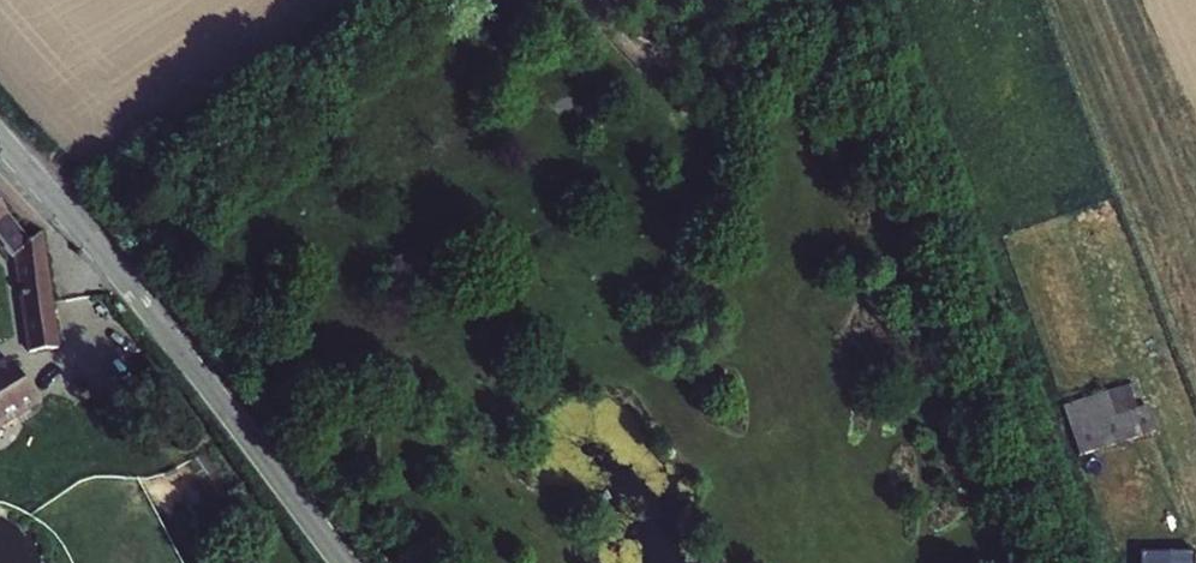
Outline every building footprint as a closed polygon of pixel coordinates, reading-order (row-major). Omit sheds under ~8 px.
[(58,345),(41,230),(29,240),(0,203),(0,240),(12,254),(15,254),(22,304),(15,305),(21,343),(27,341),(28,349),(58,345)] [(0,365),(0,422),(35,401),(9,359),(0,365)] [(1157,430),(1150,408),(1072,433),(1080,457),(1157,430)]
